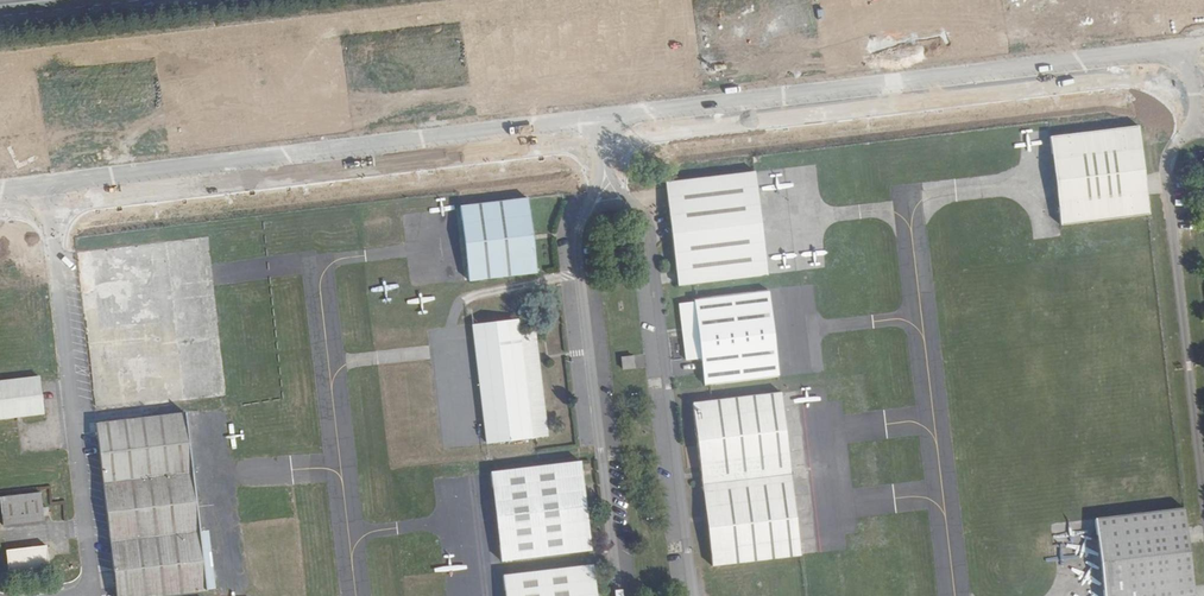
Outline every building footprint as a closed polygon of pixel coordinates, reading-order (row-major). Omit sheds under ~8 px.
[(702,83),(828,68),(819,0),(692,0),(702,83)] [(1005,50),(1131,35),(1127,0),(999,0),(1005,50)] [(1049,133),(1046,133),(1057,224),(1147,213),(1136,122),(1049,133)] [(754,172),(667,181),(670,211),(679,285),(695,283),(769,274),(757,172),(754,172)] [(529,197),(462,205),(471,281),(538,272),(534,239),(529,197)] [(781,376),(769,290),(696,300),(696,303),(680,305),(683,330),(687,361),(701,359),(704,385),(710,384),(781,376)] [(537,330),(522,332),(521,317),(476,322),(490,439),(549,433),(541,359),(537,330)] [(637,355),(625,356),(627,370),(639,368),(637,355)] [(0,380),(0,416),(12,415),(42,411),(38,375),(0,380)] [(693,404),(704,484),(791,474),(781,393),(712,402),(693,404)] [(100,423),(120,595),(145,595),(208,589),(187,413),(100,423)] [(1172,448),(1087,458),(1094,521),(1103,595),(1190,595),(1172,448)] [(581,463),(495,473),(505,560),(591,550),(586,503),(581,463)] [(791,474),(704,484),(715,563),(801,553),(791,474)] [(0,501),(0,505),(3,526),(44,522),(43,516),(48,515),(47,508),(42,508),(41,496),(0,501)] [(33,545),(5,549),(8,570),(48,565),(46,543),(33,545)] [(508,579),(510,595),(597,595),(596,585),(594,569),(508,579)]
